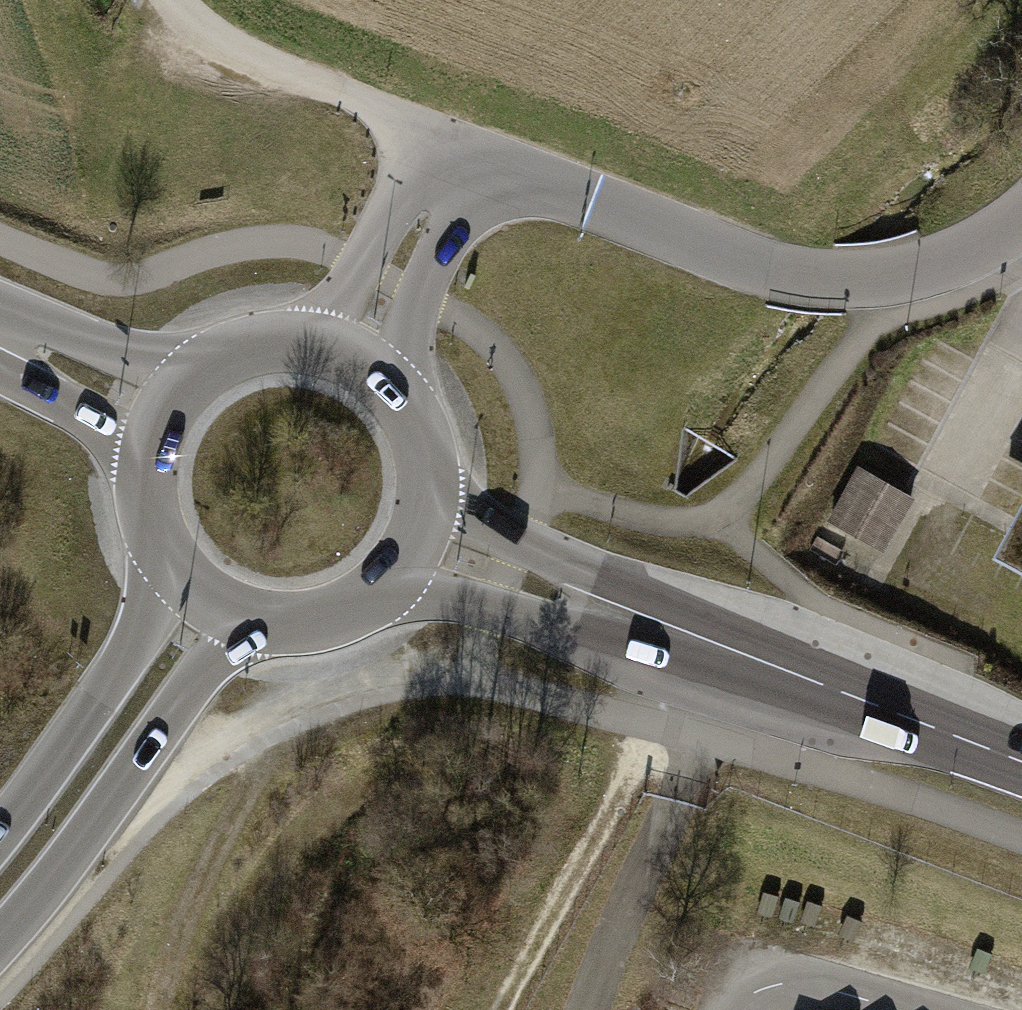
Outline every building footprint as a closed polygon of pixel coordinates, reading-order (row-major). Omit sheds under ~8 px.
[(861,468),(828,520),(881,553),(913,501),(861,468)] [(1021,579),(1021,502),(990,562),(1021,579)]
